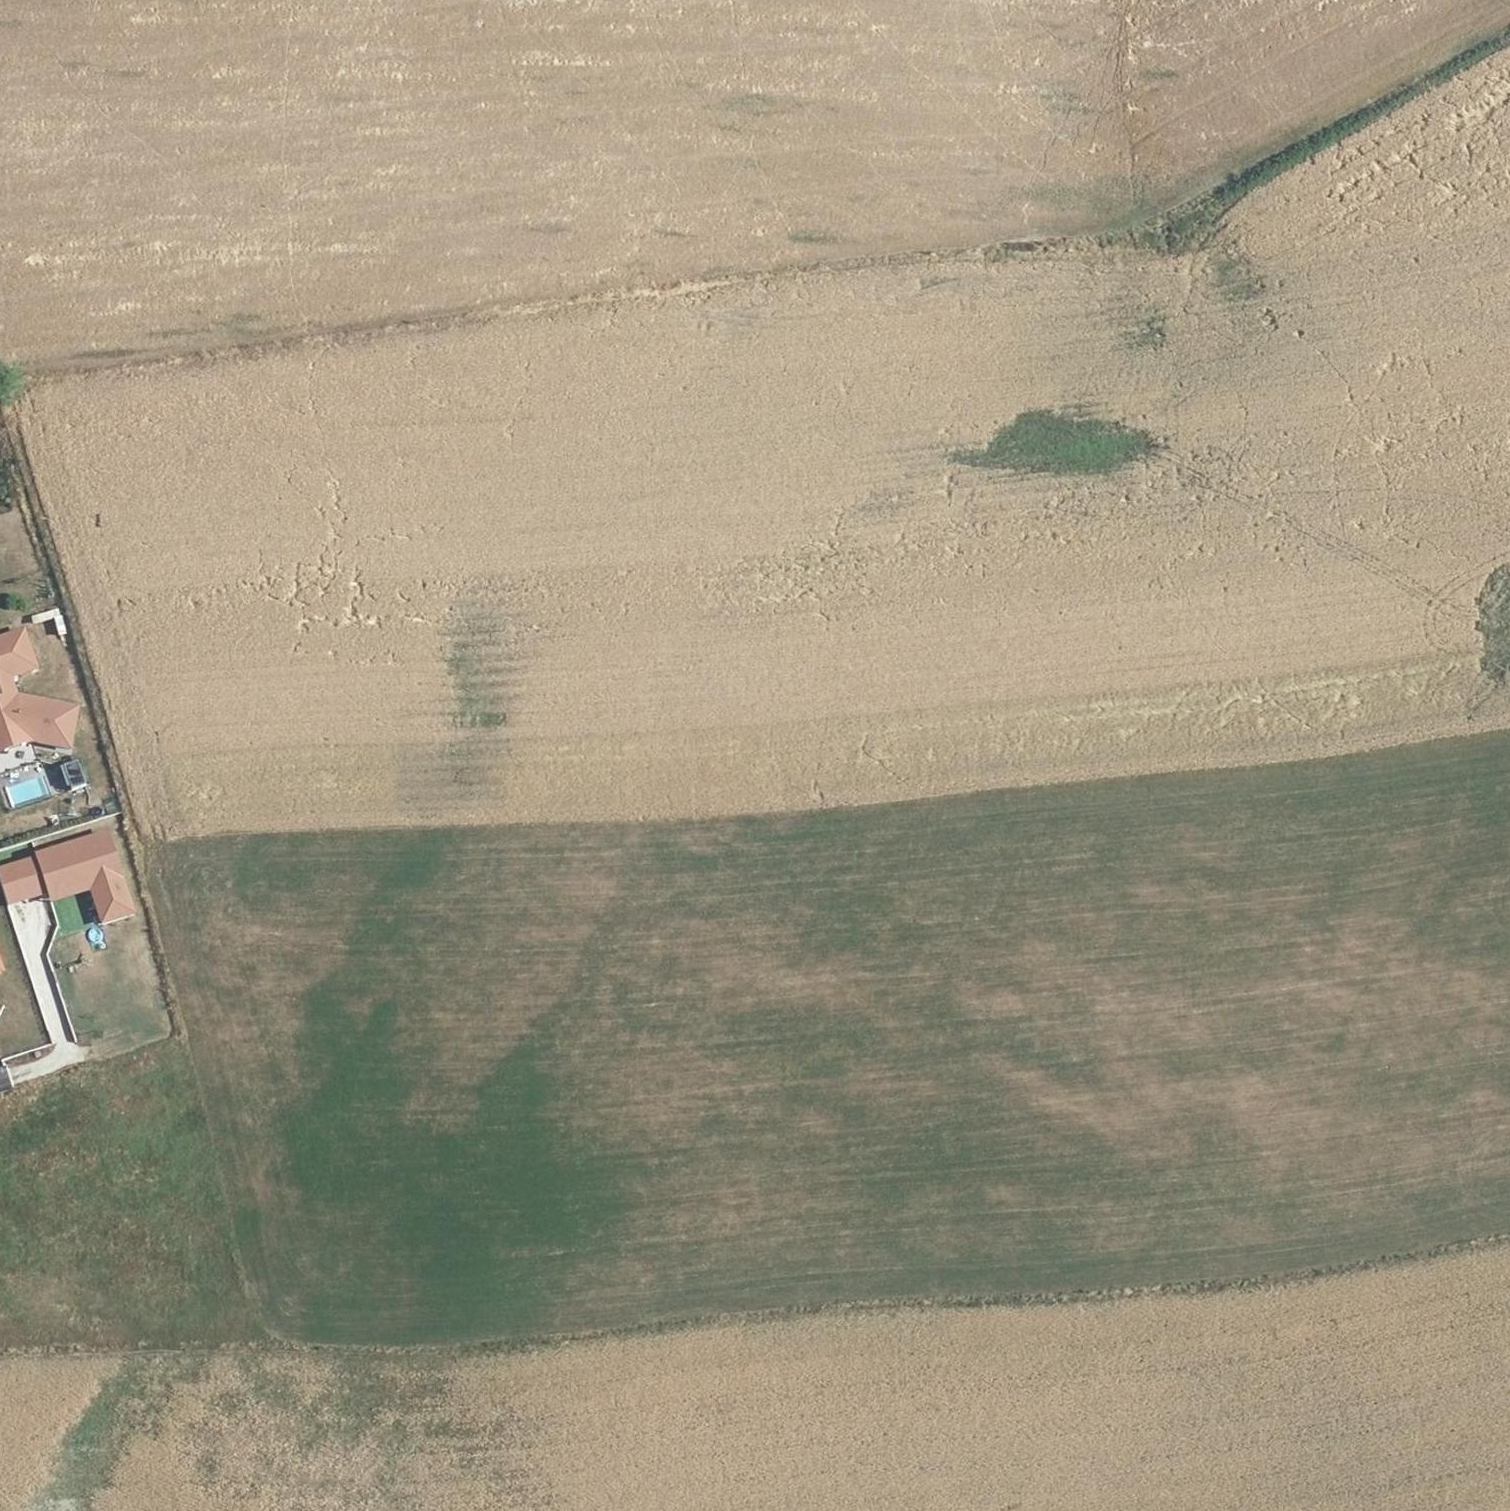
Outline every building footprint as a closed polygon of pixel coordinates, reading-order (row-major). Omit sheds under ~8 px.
[(33,740),(70,749),(77,708),(16,696),(9,677),(37,668),(23,630),(0,639),(0,753),(33,740)] [(48,792),(84,788),(81,763),(45,767),(48,792)] [(37,780),(9,789),(14,806),(42,798),(37,780)] [(0,872),(0,874),(10,905),(51,891),(54,901),(92,889),(104,924),(134,914),(108,833),(40,855),(41,859),(0,872)]
